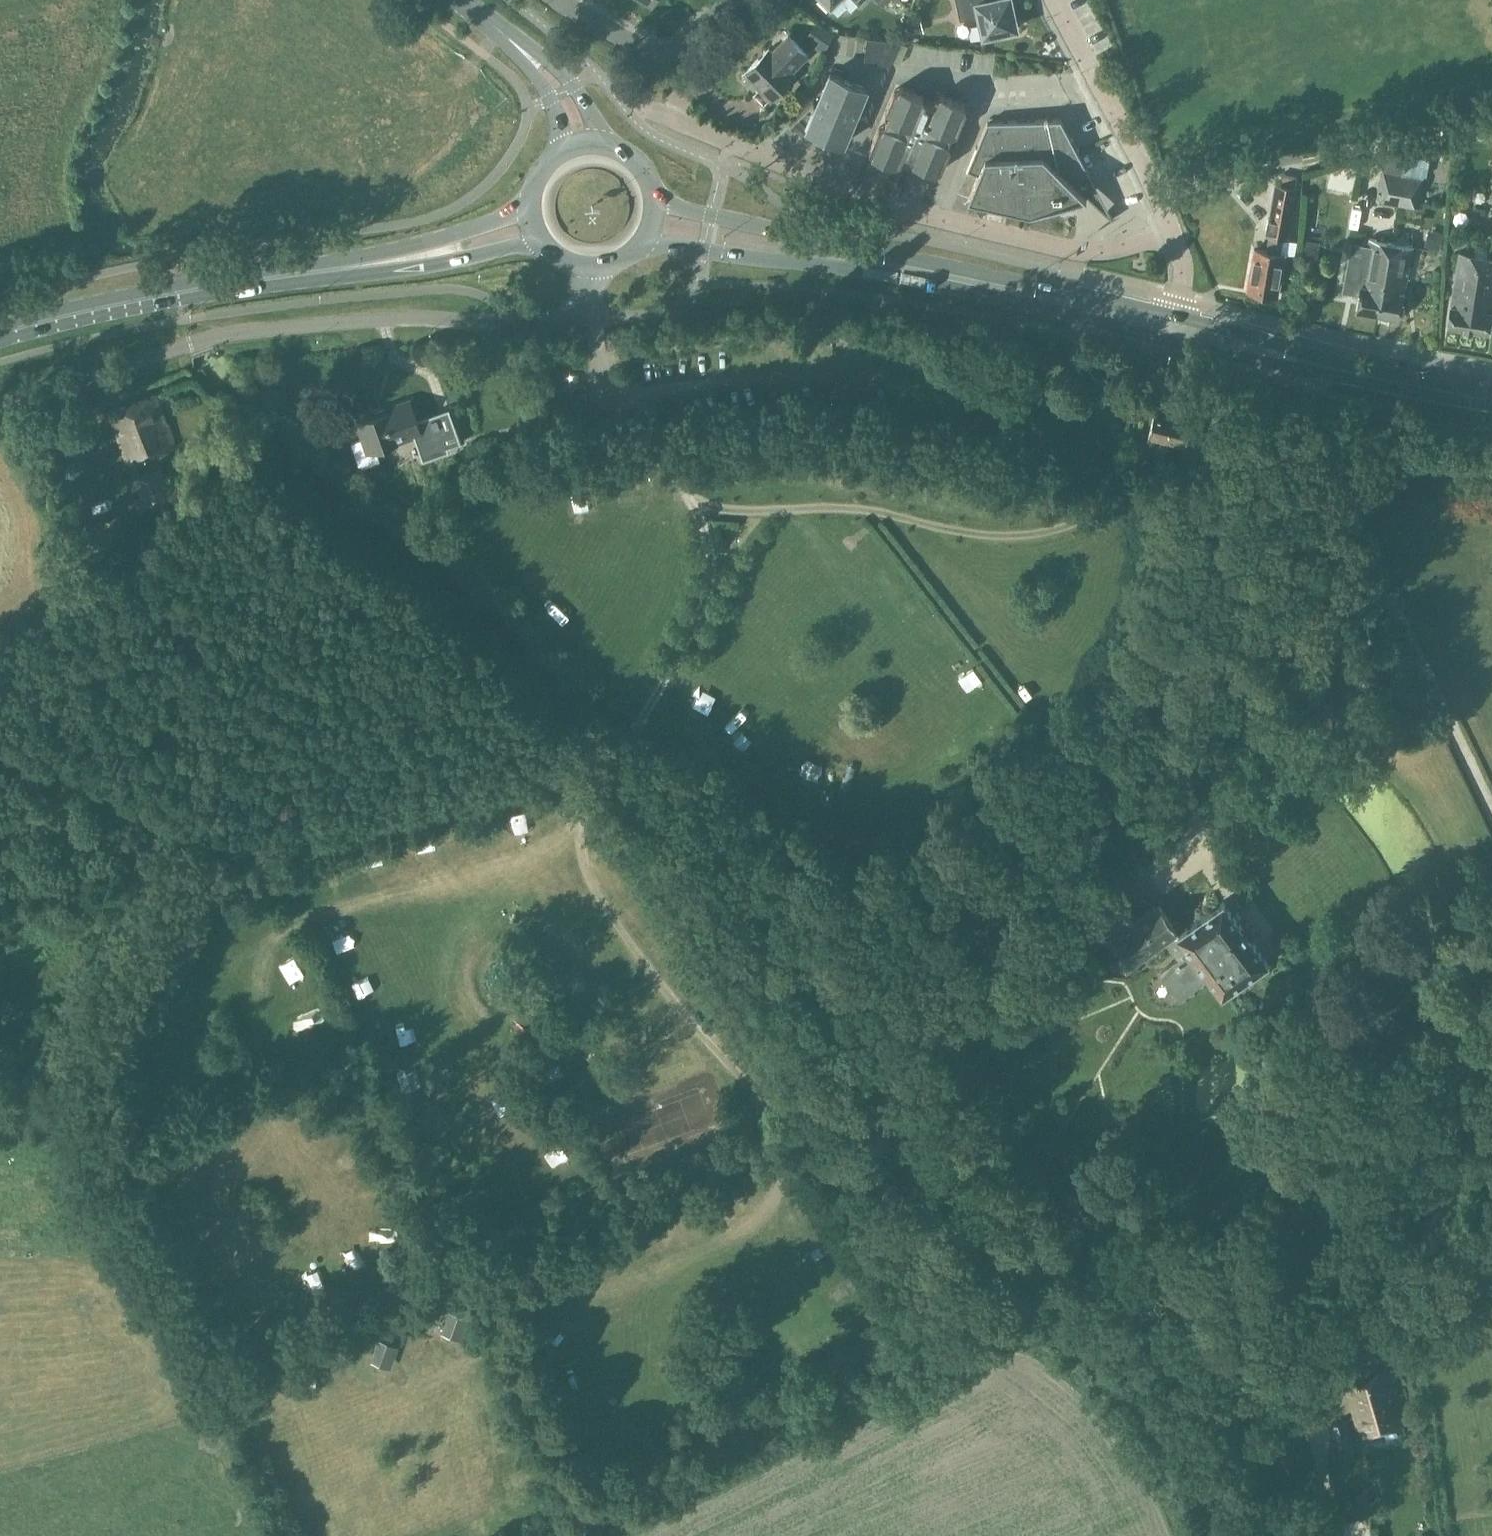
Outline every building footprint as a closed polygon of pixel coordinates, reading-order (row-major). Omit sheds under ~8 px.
[(831,9),(840,0),(823,0),(831,9)] [(961,20),(980,16),(982,25),(979,25),(982,39),(997,36),(996,33),(1018,29),(1012,0),(956,0),(961,20)] [(917,18),(907,21),(911,36),(921,33),(917,18)] [(822,27),(817,34),(823,38),(821,40),(828,44),(833,34),(822,27)] [(744,73),(748,76),(745,80),(753,88),(757,86),(771,100),(788,82),(790,83),(795,78),(794,77),(796,75),(792,71),(808,55),(788,35),(772,51),(769,48),(744,73)] [(891,65),(893,60),(900,42),(888,41),(885,65),(891,65)] [(814,102),(792,123),(793,124),(796,121),(813,140),(820,134),(823,135),(822,136),(825,140),(830,140),(830,138),(845,144),(868,89),(831,73),(818,104),(815,103),(814,102)] [(924,97),(901,87),(896,90),(886,112),(889,118),(886,125),(880,127),(871,150),(873,156),(896,165),(902,163),(905,154),(912,157),(914,163),(937,173),(942,171),(952,148),(949,142),(952,135),(958,133),(967,110),(965,104),(942,95),(937,97),(933,106),(926,103),(926,102),(924,97)] [(969,170),(980,174),(969,200),(1031,214),(1088,196),(1083,191),(1084,178),(1088,174),(1089,175),(1091,175),(1062,119),(988,122),(969,170)] [(1399,202),(1404,171),(1384,167),(1378,198),(1399,202)] [(1404,171),(1399,202),(1419,206),(1425,175),(1404,171)] [(1271,251),(1256,248),(1248,290),(1277,296),(1285,254),(1281,253),(1284,237),(1288,238),(1293,208),(1297,208),(1301,187),(1296,187),(1298,177),(1282,174),(1280,184),(1277,183),(1273,204),(1271,218),(1269,218),(1267,230),(1269,230),(1268,235),(1274,236),(1271,251)] [(1434,231),(1429,247),(1440,250),(1445,234),(1434,231)] [(1377,314),(1391,243),(1369,238),(1356,310),(1377,314)] [(1413,247),(1391,243),(1377,314),(1399,318),(1413,247)] [(1447,326),(1488,333),(1491,310),(1491,257),(1459,252),(1447,326)] [(1315,267),(1317,255),(1306,253),(1304,265),(1315,267)] [(174,449),(155,396),(109,413),(128,463),(174,449)] [(352,443),(359,464),(365,467),(380,461),(376,450),(420,434),(423,442),(436,438),(440,449),(462,442),(453,419),(433,426),(431,419),(419,424),(410,400),(392,407),(393,410),(357,423),(363,439),(352,443)] [(1194,415),(1185,413),(1187,403),(1179,401),(1176,411),(1157,406),(1150,435),(1187,444),(1194,415)] [(1160,444),(1155,468),(1171,472),(1175,448),(1160,444)] [(173,499),(172,498),(178,496),(170,475),(165,476),(162,467),(133,477),(145,509),(173,499)] [(1110,954),(1114,960),(1119,957),(1127,969),(1165,942),(1166,942),(1184,929),(1178,920),(1173,923),(1160,904),(1156,908),(1155,906),(1148,911),(1149,912),(1137,921),(1118,894),(1090,913),(1091,914),(1071,927),(1079,939),(1099,926),(1116,950),(1110,954)] [(1180,997),(1209,976),(1221,994),(1266,963),(1224,902),(1184,929),(1166,942),(1179,960),(1161,973),(1180,997)] [(734,1122),(718,1082),(672,1100),(688,1140),(734,1122)] [(441,1333),(463,1341),(470,1319),(449,1311),(441,1333)] [(400,1347),(379,1339),(370,1361),(392,1369),(400,1347)] [(1402,1425),(1387,1368),(1346,1380),(1362,1436),(1402,1425)] [(1338,1448),(1354,1444),(1347,1420),(1332,1424),(1338,1448)] [(1353,1535),(1371,1535),(1369,1520),(1352,1521),(1353,1535)]
